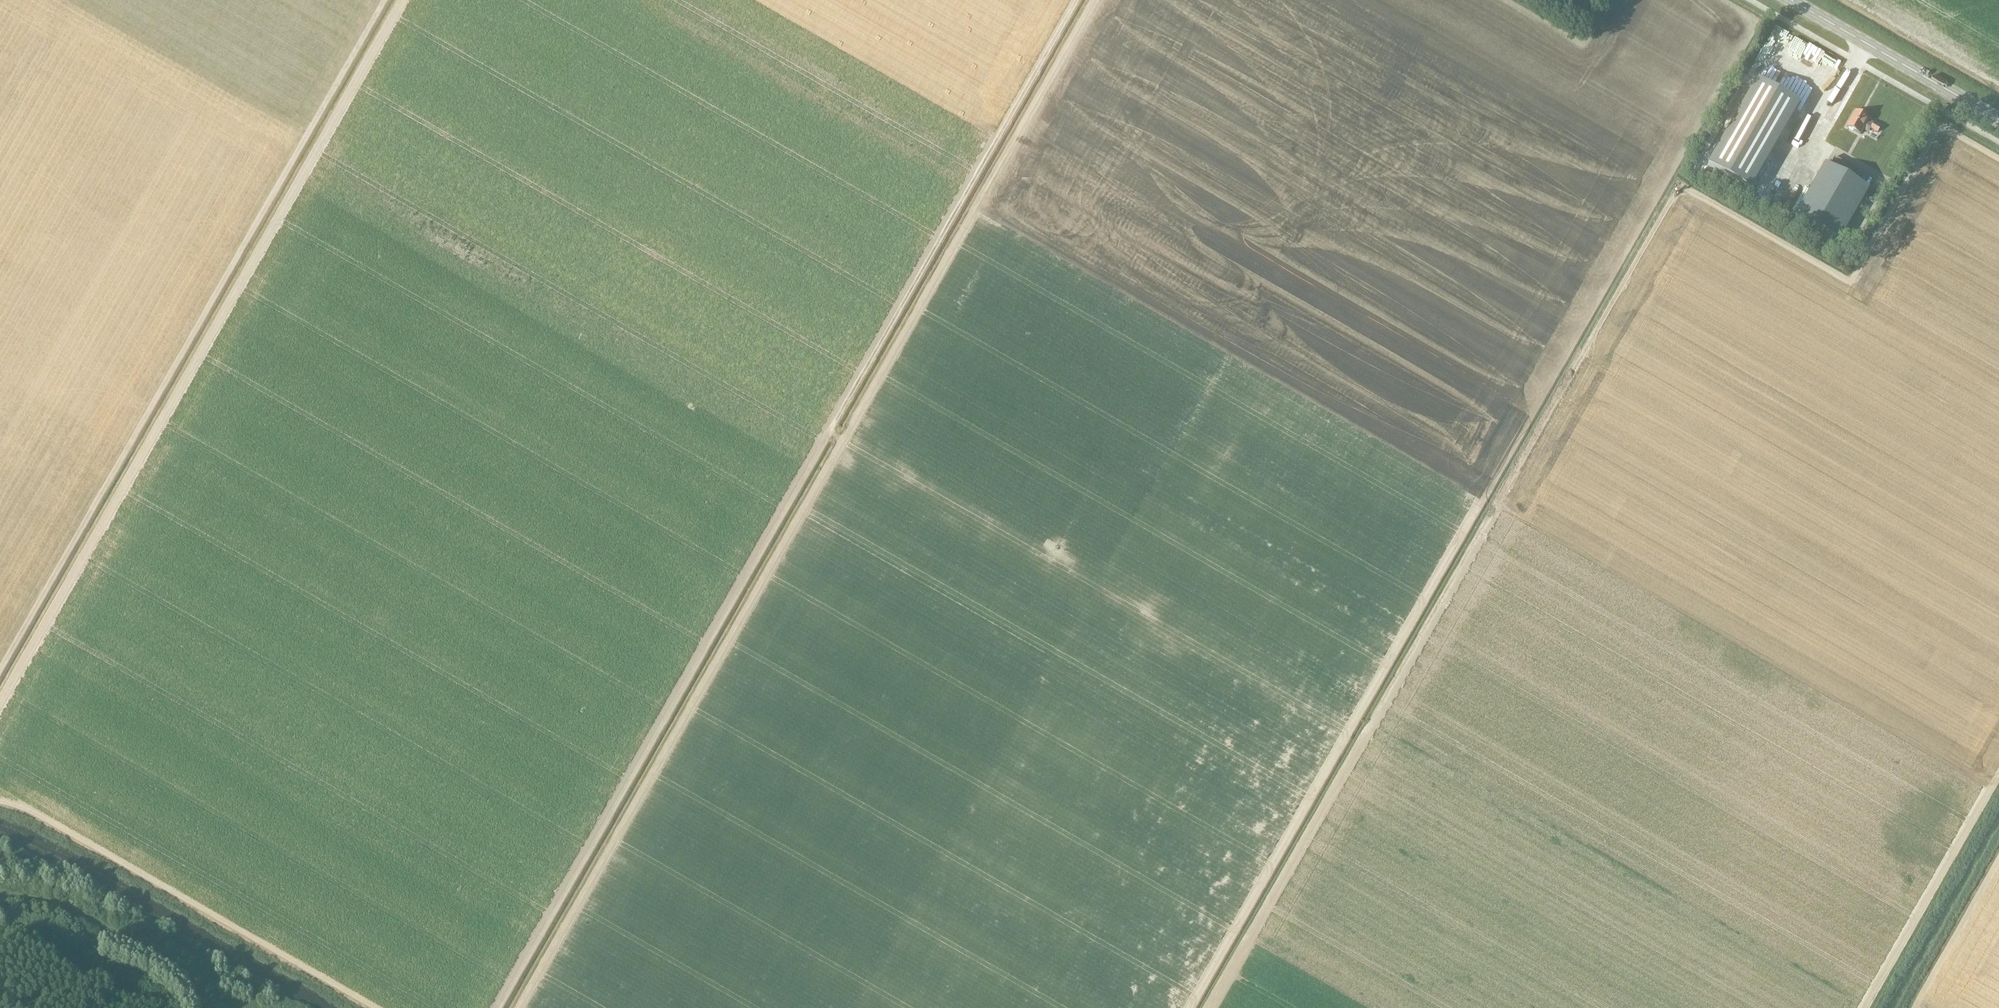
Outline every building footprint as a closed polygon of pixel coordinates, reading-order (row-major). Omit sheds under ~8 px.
[(1757,80),(1708,165),(1751,190),(1800,104),(1757,80)] [(1862,141),(1874,148),(1877,142),(1879,143),(1884,135),(1882,134),(1885,128),(1872,121),(1868,128),(1865,127),(1866,126),(1859,122),(1848,141),(1858,147),(1862,141)] [(1719,141),(1723,130),(1719,128),(1715,139),(1719,141)] [(1829,166),(1825,163),(1795,215),(1839,240),(1868,188),(1852,179),(1857,170),(1834,157),(1829,166)]
